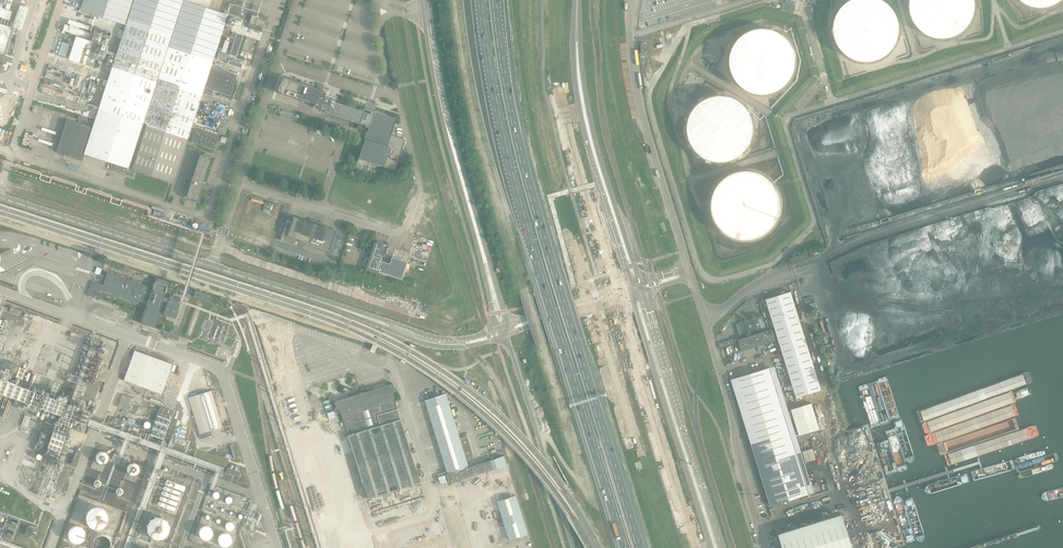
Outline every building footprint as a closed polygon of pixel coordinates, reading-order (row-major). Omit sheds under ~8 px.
[(57,151),(83,160),(85,154),(112,162),(109,169),(133,177),(134,174),(128,172),(129,169),(165,180),(173,182),(189,135),(193,123),(203,94),(205,88),(213,90),(219,92),(226,95),(230,96),(237,75),(211,67),(217,48),(222,49),(227,37),(222,35),(228,15),(225,14),(209,9),(181,0),(133,0),(133,2),(126,25),(123,34),(115,57),(112,66),(95,121),(79,116),(79,118),(77,122),(67,119),(57,151)] [(81,10),(126,25),(133,2),(133,0),(84,0),(81,10)] [(899,27),(898,24),(898,21),(897,18),(896,15),(894,12),(893,9),(890,7),(888,4),(886,2),(883,0),(882,0),(850,0),(849,0),(846,2),(844,4),(842,7),(840,9),(838,12),(836,15),(835,18),(834,21),(834,24),(833,27),(833,31),(834,34),(835,37),(836,40),(837,43),(839,46),(840,48),(843,51),(845,53),(848,55),(850,57),(853,58),(856,59),(859,60),(863,61),(866,61),(869,61),(872,60),(876,59),(879,58),(882,57),(884,55),(887,53),(889,51),(891,48),(893,46),(895,43),(896,40),(897,37),(898,34),(899,31),(899,27)] [(974,5),(974,2),(974,0),(910,0),(909,1),(909,4),(909,7),(910,10),(910,13),(911,16),(912,19),(914,22),(916,24),(918,27),(920,29),(922,31),(925,33),(928,34),(931,36),(934,37),(937,37),(940,38),(943,38),(946,37),(949,37),(952,36),(955,35),(958,33),(961,32),(963,30),(965,28),(967,25),(969,23),(971,20),(972,17),(973,14),(974,11),(974,8),(974,5)] [(781,11),(793,13),(795,6),(783,3),(781,11)] [(795,64),(795,60),(795,57),(794,54),(794,51),(792,48),(791,45),(790,42),(788,40),(786,37),(783,35),(781,33),(778,32),(775,30),(772,29),(769,28),(766,28),(763,28),(759,28),(756,28),(753,29),(750,30),(747,31),(744,33),(742,35),(739,37),(737,39),(735,42),(734,44),(732,47),(731,50),(730,53),(730,57),(730,60),(730,63),(730,66),(731,69),(732,72),(733,75),(735,78),(737,80),(739,83),(741,85),(744,87),(747,89),(749,90),(752,91),(756,92),(759,92),(762,93),(765,92),(768,92),(771,91),(774,90),(777,89),(780,87),(783,85),(785,83),(787,81),(789,78),(791,76),(792,73),(793,70),(794,67),(795,64)] [(236,57),(243,35),(236,33),(229,55),(236,57)] [(361,130),(362,126),(363,122),(366,114),(363,113),(363,111),(330,101),(332,96),(325,94),(326,91),(322,90),(323,84),(318,82),(316,88),(282,77),(277,93),(314,105),(313,107),(325,111),(324,112),(358,123),(357,129),(361,130)] [(753,130),(753,127),(753,124),(752,121),(752,118),(751,115),(749,112),(748,109),(746,107),(743,104),(741,102),(738,100),(736,99),(733,97),(730,96),(727,96),(723,95),(720,95),(717,95),(714,96),(711,96),(708,97),(705,99),(702,101),(700,102),(697,105),(695,107),(693,110),(692,112),(690,115),(689,118),(688,121),(688,124),(688,128),(688,131),(689,134),(689,137),(690,140),(692,143),(694,146),(695,148),(698,151),(700,153),(703,155),(705,156),(708,158),(711,159),(714,159),(718,160),(721,160),(724,160),(727,159),(730,158),(733,157),(736,156),(739,154),(741,152),(744,150),(746,148),(748,145),(749,143),(751,140),(752,137),(753,134),(753,130)] [(370,124),(366,123),(363,122),(362,126),(369,128),(368,132),(366,131),(363,141),(364,141),(359,159),(395,171),(398,161),(403,163),(407,151),(404,150),(405,144),(403,144),(405,140),(391,135),(396,119),(374,112),(370,124)] [(218,136),(195,129),(191,142),(214,149),(218,136)] [(201,187),(211,158),(200,155),(190,184),(188,183),(184,198),(198,203),(203,188),(201,187)] [(780,208),(780,205),(780,201),(780,198),(779,195),(778,192),(776,189),(775,186),(773,183),(771,181),(768,178),(765,176),(763,174),(759,173),(756,172),(753,171),(750,170),(746,170),(743,170),(740,171),(736,172),(733,173),(730,174),(727,176),(724,178),(722,180),(720,182),(718,185),(716,188),(714,191),(713,194),(712,197),(712,201),(712,204),(712,207),(712,211),(713,214),(714,217),(715,220),(717,223),(719,226),(721,228),(724,231),(727,233),(729,235),(732,236),(736,237),(739,238),(742,239),(746,239),(749,239),(752,238),(756,237),(759,236),(762,235),(765,233),(767,231),(770,229),(772,227),(774,224),(776,221),(778,218),(779,215),(780,212),(780,208)] [(336,230),(322,226),(321,227),(307,223),(308,221),(294,217),(291,225),(286,223),(286,222),(285,222),(280,240),(297,246),(299,240),(329,250),(336,230)] [(389,244),(377,240),(376,243),(374,242),(369,257),(368,258),(367,258),(366,258),(366,259),(365,259),(365,260),(364,260),(364,261),(364,262),(364,263),(364,264),(364,265),(364,266),(365,266),(365,267),(366,267),(365,270),(377,274),(378,271),(401,279),(404,272),(407,262),(400,260),(392,257),(389,264),(381,261),(382,256),(384,257),(389,244)] [(792,265),(809,259),(807,253),(790,258),(792,265)] [(157,277),(153,289),(145,286),(108,272),(103,285),(98,283),(96,282),(96,284),(93,283),(90,293),(89,294),(93,296),(96,289),(101,291),(102,290),(138,303),(139,301),(147,304),(140,323),(153,327),(162,301),(167,303),(163,314),(175,319),(181,304),(182,304),(183,301),(182,301),(182,300),(170,295),(169,299),(164,297),(169,282),(157,277)] [(193,296),(209,302),(212,296),(196,290),(193,296)] [(790,291),(765,299),(796,398),(821,390),(790,291)] [(812,296),(803,299),(805,304),(814,302),(812,296)] [(99,298),(97,304),(113,310),(115,304),(99,298)] [(29,313),(11,306),(9,311),(28,318),(29,313)] [(761,329),(758,318),(737,324),(740,336),(761,329)] [(738,340),(739,342),(741,351),(775,340),(772,329),(738,340)] [(164,332),(163,335),(166,336),(165,339),(168,340),(169,337),(178,341),(179,338),(164,332)] [(737,338),(718,344),(719,348),(739,342),(738,340),(737,338)] [(61,418),(50,451),(53,452),(50,461),(53,463),(44,490),(34,487),(32,492),(41,495),(40,497),(51,500),(55,489),(50,487),(54,475),(53,474),(56,464),(60,465),(75,423),(83,426),(83,424),(87,425),(90,417),(84,414),(86,410),(79,407),(88,382),(95,384),(108,347),(94,342),(81,379),(71,375),(67,385),(77,389),(71,405),(56,400),(62,384),(56,382),(50,398),(22,387),(28,372),(21,369),(16,385),(0,379),(0,395),(61,418)] [(161,394),(172,364),(135,350),(124,380),(161,394)] [(809,494),(770,367),(731,379),(770,506),(809,494)] [(366,392),(365,392),(363,394),(359,396),(358,394),(357,391),(357,390),(356,390),(355,389),(354,389),(353,390),(353,391),(352,392),(352,393),(353,395),(334,401),(336,407),(334,408),(335,410),(339,409),(341,415),(341,414),(345,426),(346,429),(348,435),(367,498),(420,482),(400,418),(394,398),(395,398),(393,392),(397,391),(396,389),(395,389),(393,383),(366,391),(366,392)] [(223,427),(211,390),(188,397),(201,439),(212,435),(211,430),(223,427)] [(132,398),(122,394),(118,407),(127,410),(132,398)] [(425,400),(426,403),(448,474),(469,467),(467,460),(474,457),(468,435),(460,438),(446,394),(425,400)] [(820,429),(811,403),(791,409),(799,436),(820,429)] [(335,414),(329,415),(333,430),(339,429),(335,414)] [(806,462),(816,459),(812,448),(802,451),(806,462)] [(71,465),(76,466),(81,451),(76,449),(71,465)] [(109,458),(109,457),(109,455),(108,454),(106,452),(105,452),(104,452),(102,452),(101,452),(99,453),(98,455),(98,456),(98,457),(98,459),(99,461),(101,462),(102,463),(103,463),(105,463),(107,462),(108,461),(108,460),(109,459),(109,458)] [(504,456),(491,460),(493,469),(488,471),(501,514),(509,540),(528,535),(504,456)] [(469,467),(448,474),(447,474),(449,483),(488,471),(493,469),(491,460),(469,467)] [(139,468),(138,467),(138,465),(137,464),(135,463),(134,462),(133,462),(131,462),(129,464),(128,465),(127,466),(127,468),(127,470),(128,471),(129,472),(130,473),(131,473),(133,474),(134,473),(135,473),(137,472),(138,470),(138,469),(139,468)] [(228,467),(226,472),(239,476),(240,472),(228,467)] [(328,468),(308,474),(321,514),(340,508),(328,468)] [(180,495),(181,491),(171,489),(169,497),(179,499),(180,495)] [(108,516),(108,514),(108,513),(107,511),(106,510),(105,509),(103,508),(101,507),(99,507),(96,508),(95,509),(93,510),(92,511),(91,513),(91,514),(91,516),(91,518),(92,520),(92,521),(93,522),(94,523),(96,524),(98,525),(99,525),(101,525),(103,524),(104,523),(106,522),(107,521),(108,520),(108,518),(108,516)] [(169,525),(169,523),(168,521),(167,520),(166,518),(164,517),(162,515),(160,515),(158,514),(156,515),(154,515),(152,517),(150,518),(149,520),(148,521),(147,524),(147,525),(147,527),(148,529),(149,531),(150,533),(152,534),(154,535),(156,536),(158,536),(160,536),(162,535),(164,534),(165,533),(167,532),(168,530),(168,528),(169,525)] [(782,547),(852,547),(842,514),(778,534),(782,547)] [(234,523),(227,521),(225,528),(233,529),(234,523)] [(213,532),(213,530),(212,529),(212,528),(211,527),(210,526),(208,525),(207,525),(206,524),(204,525),(203,525),(201,526),(200,528),(199,529),(198,530),(198,532),(198,533),(199,534),(199,535),(200,536),(201,537),(202,538),(204,539),(205,539),(206,539),(208,538),(209,538),(210,537),(211,536),(212,535),(213,533),(213,532)] [(88,533),(87,531),(87,530),(86,528),(85,527),(84,526),(82,525),(81,525),(79,525),(77,525),(76,525),(74,526),(73,527),(72,528),(71,530),(70,531),(70,533),(70,535),(71,536),(71,538),(72,539),(73,540),(75,541),(77,542),(78,542),(80,542),(81,542),(83,541),(85,540),(86,539),(87,537),(87,535),(88,533)] [(28,526),(25,535),(31,537),(34,528),(28,526)] [(232,538),(231,536),(231,535),(230,534),(229,533),(228,532),(227,531),(225,531),(224,531),(222,531),(221,532),(219,533),(218,534),(218,535),(217,537),(217,538),(218,540),(218,542),(219,543),(220,544),(221,544),(224,545),(225,545),(227,545),(228,544),(229,543),(230,542),(231,541),(231,540),(232,538)] [(113,542),(112,541),(112,539),(111,538),(110,536),(109,535),(107,534),(105,534),(104,534),(102,534),(101,534),(99,535),(97,536),(96,538),(96,539),(95,541),(95,542),(95,544),(96,545),(96,547),(97,547),(110,547),(111,547),(112,546),(112,544),(113,542)]
